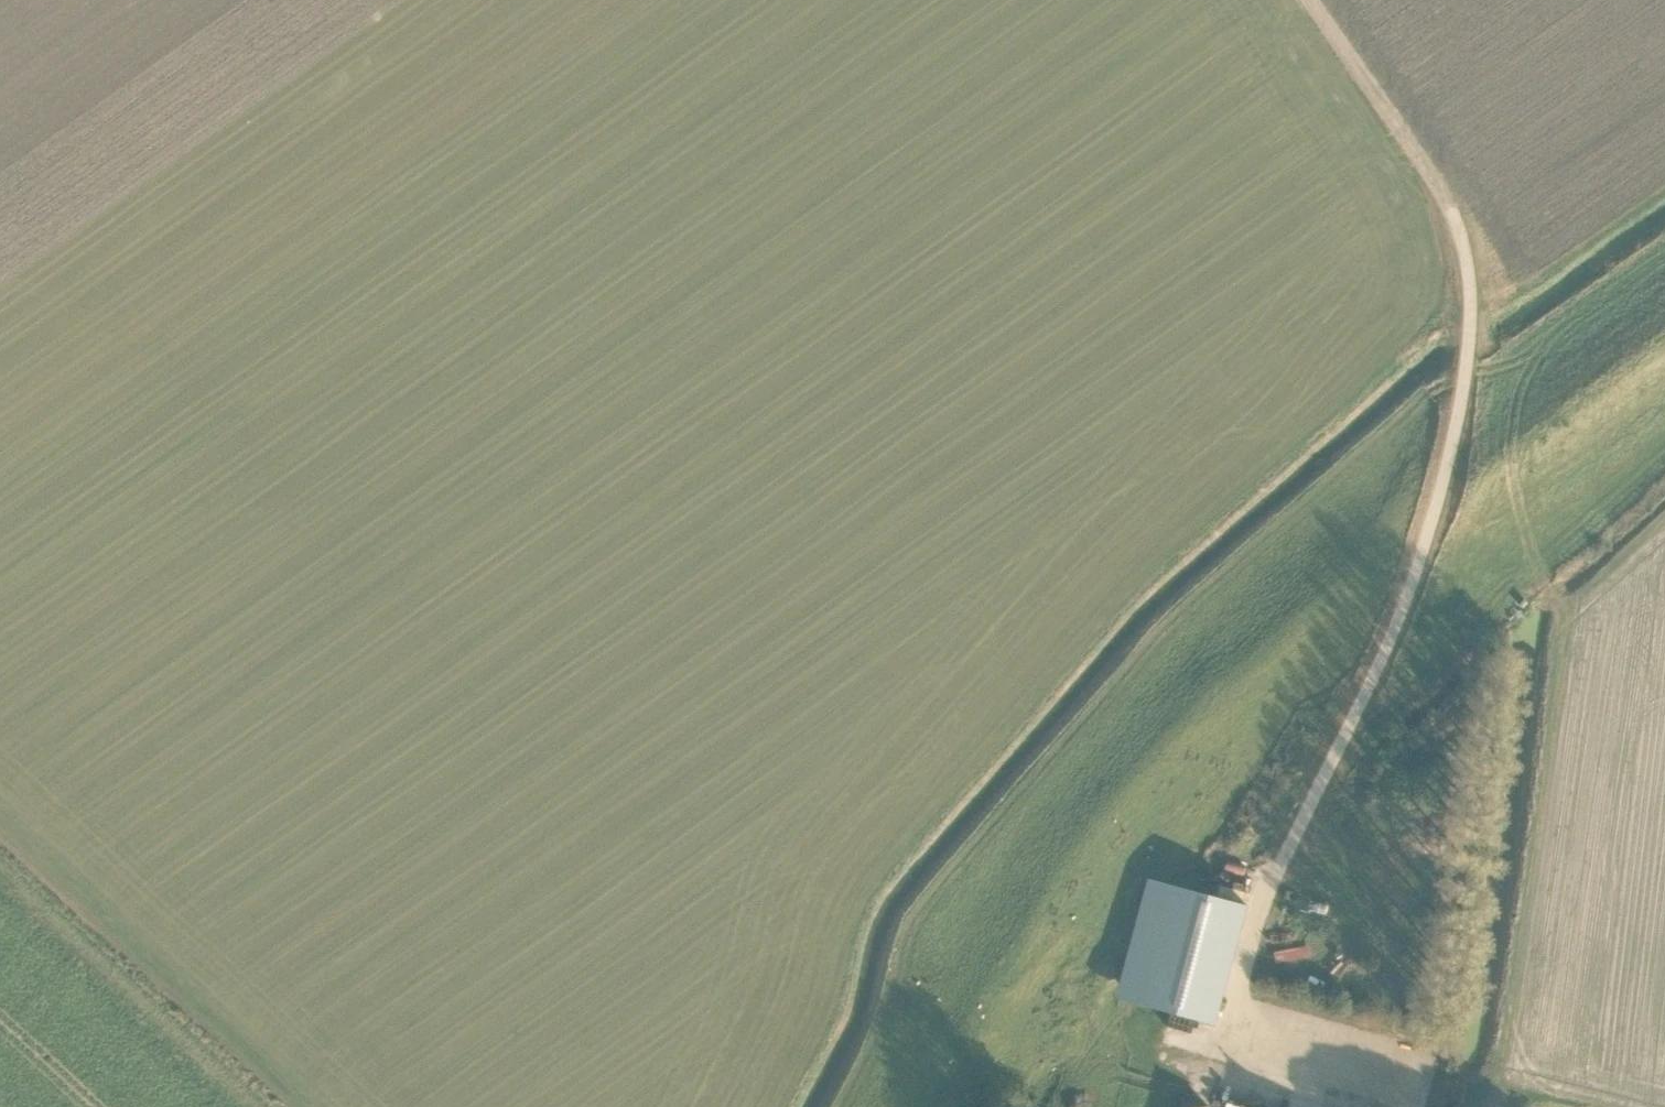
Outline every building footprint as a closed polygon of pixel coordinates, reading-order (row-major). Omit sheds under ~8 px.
[(1215,1024),(1247,904),(1170,883),(1137,1003),(1215,1024)]
